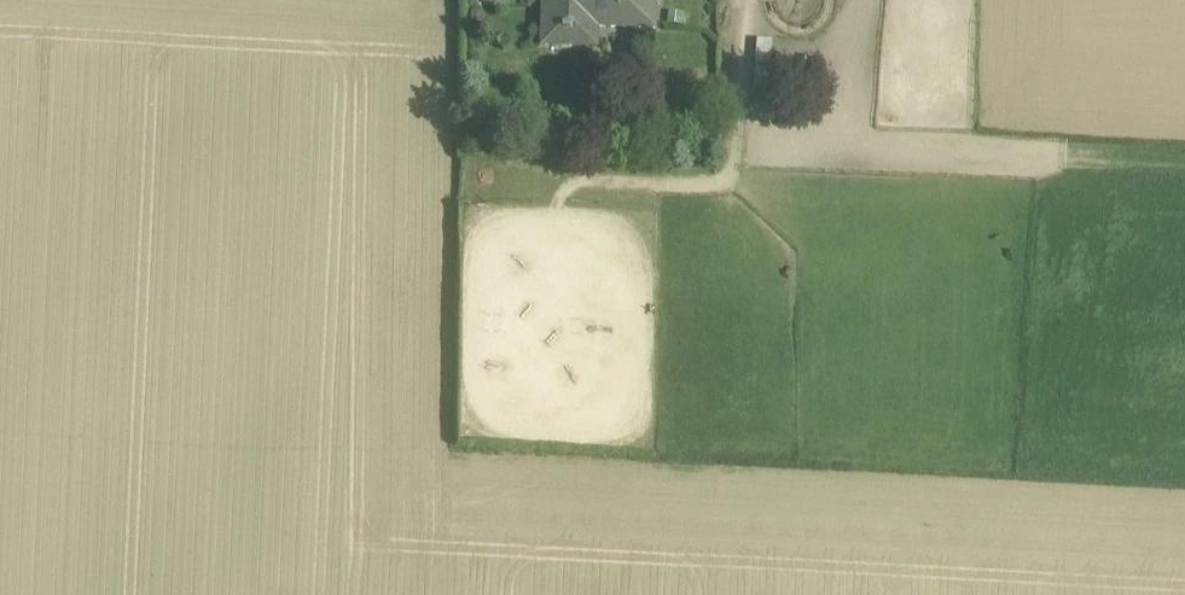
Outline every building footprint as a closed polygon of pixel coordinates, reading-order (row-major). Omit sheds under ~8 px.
[(546,34),(575,35),(575,27),(655,29),(655,0),(547,0),(546,34)] [(772,88),(773,40),(757,39),(756,87),(772,88)]
